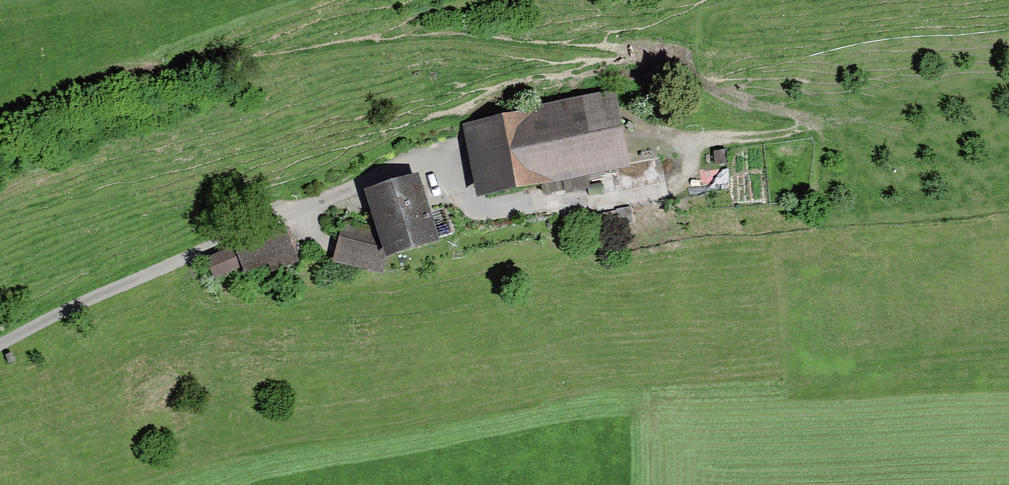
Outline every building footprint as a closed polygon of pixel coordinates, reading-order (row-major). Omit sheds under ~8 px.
[(615,95),(462,124),(478,202),(542,189),(543,196),(565,192),(565,196),(590,191),(588,181),(631,172),(615,95)] [(727,151),(713,152),(713,164),(728,164),(727,151)] [(441,245),(419,178),(364,195),(376,231),(386,263),(441,245)] [(631,207),(615,209),(618,225),(634,223),(631,207)] [(386,263),(376,231),(343,220),(332,263),(383,278),(386,263)] [(304,269),(285,224),(233,245),(235,248),(243,269),(245,272),(275,260),(282,278),(304,269)] [(243,269),(235,248),(206,259),(214,280),(243,269)]
